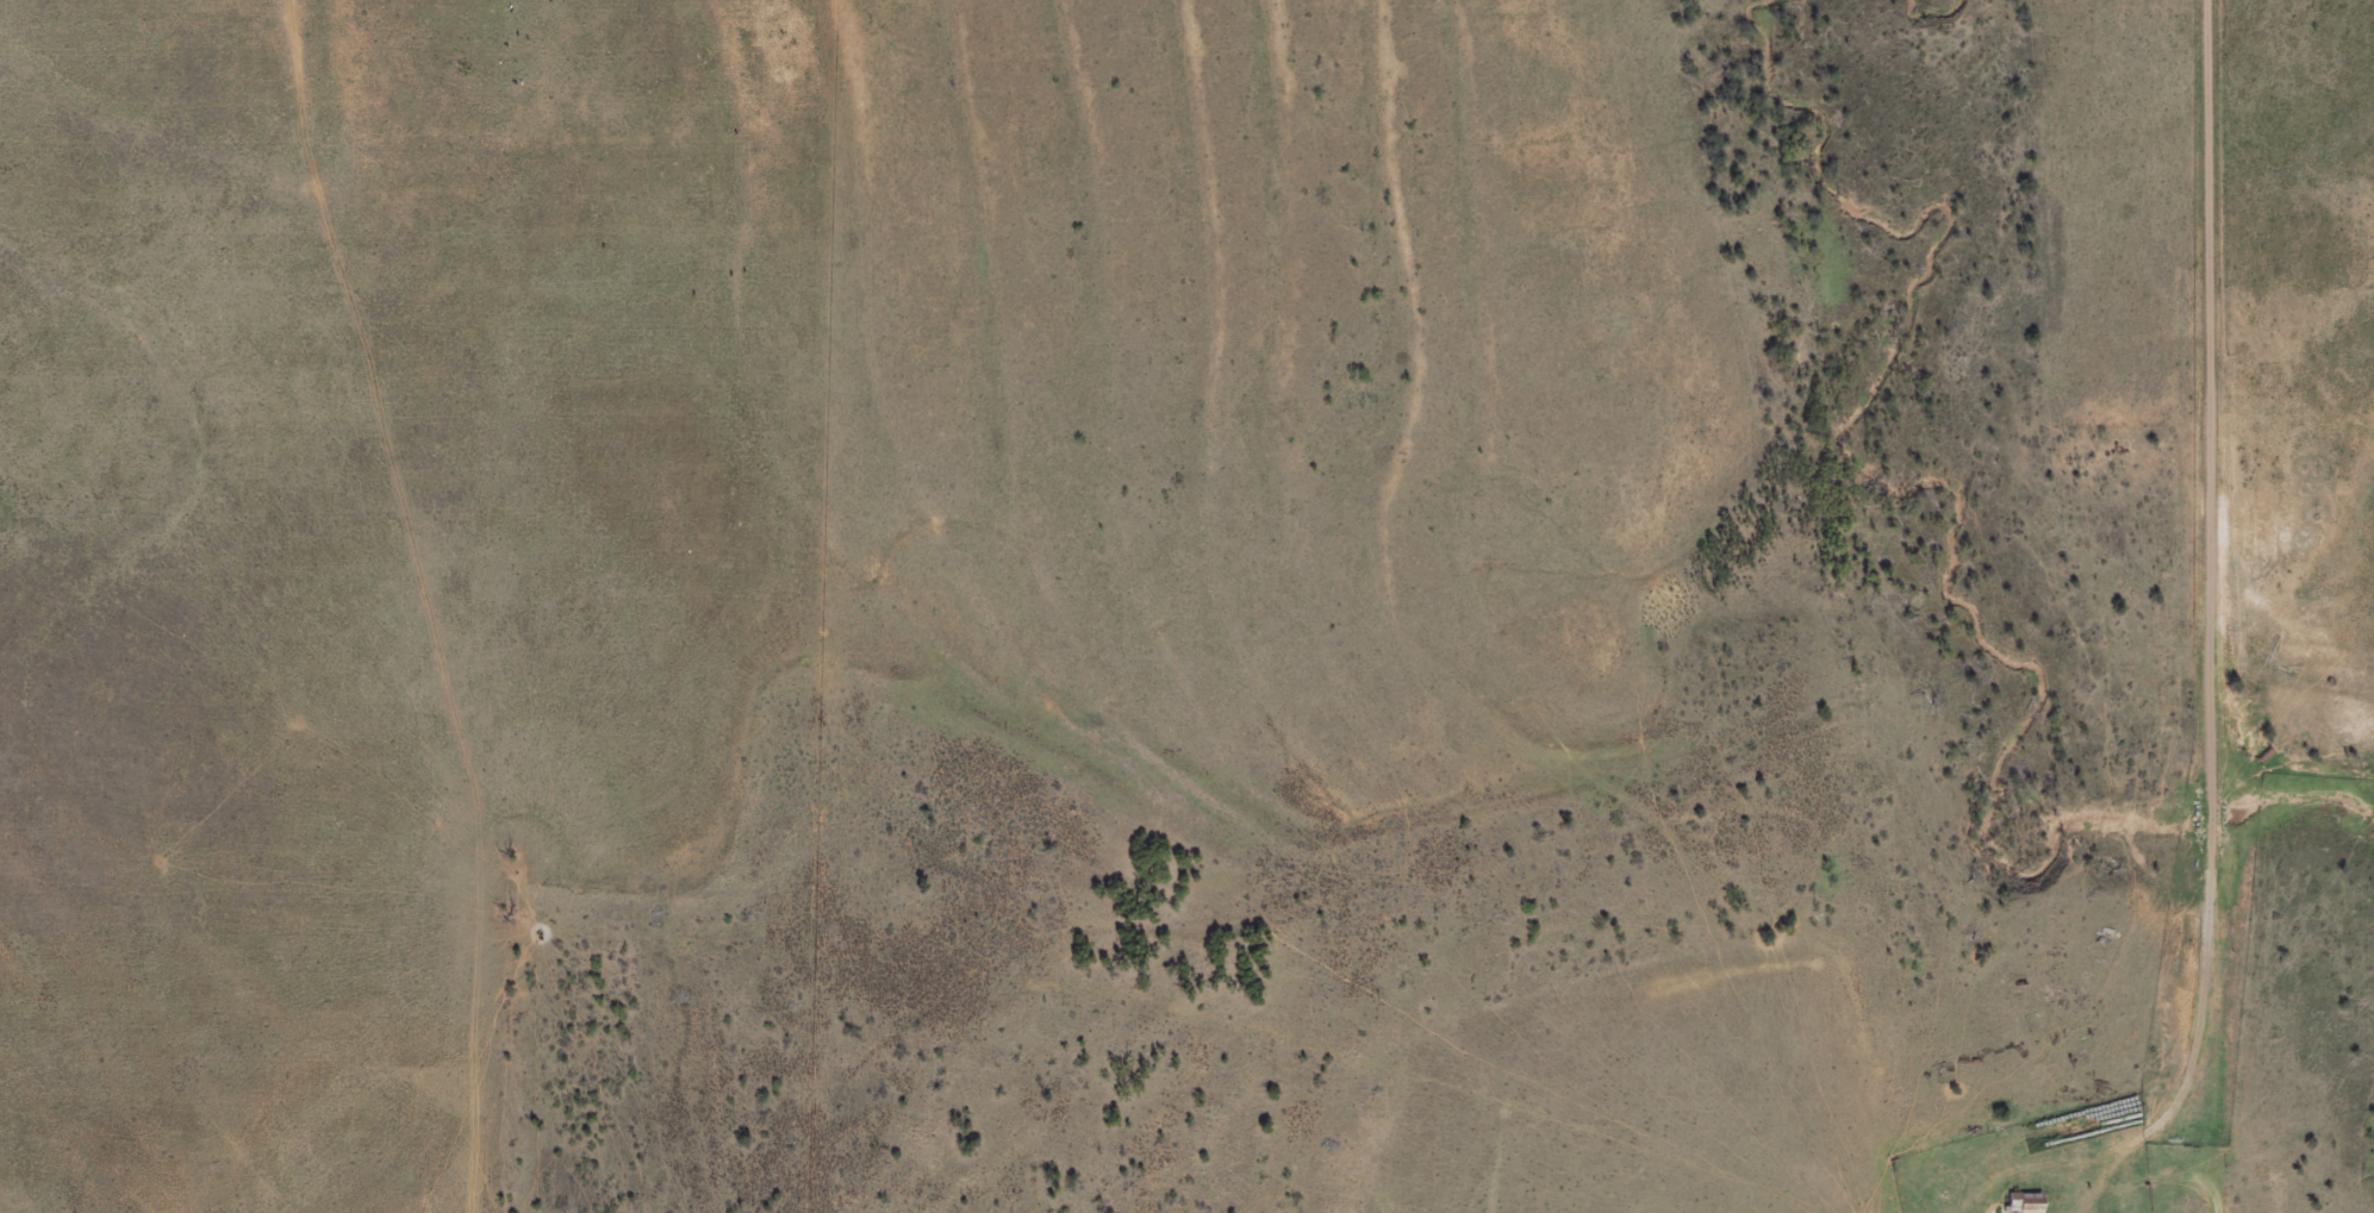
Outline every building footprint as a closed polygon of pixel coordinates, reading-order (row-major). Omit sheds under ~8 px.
[(2046,1196),(2010,1196),(2010,1212),(2046,1212),(2046,1196)]
